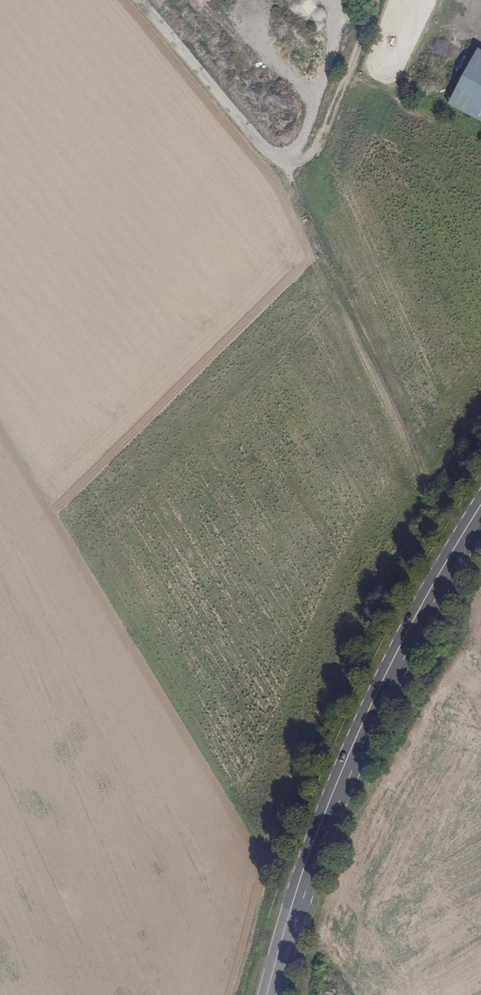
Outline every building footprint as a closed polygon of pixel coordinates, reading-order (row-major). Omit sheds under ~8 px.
[(476,48),(447,104),(480,122),(480,51),(476,48)]
